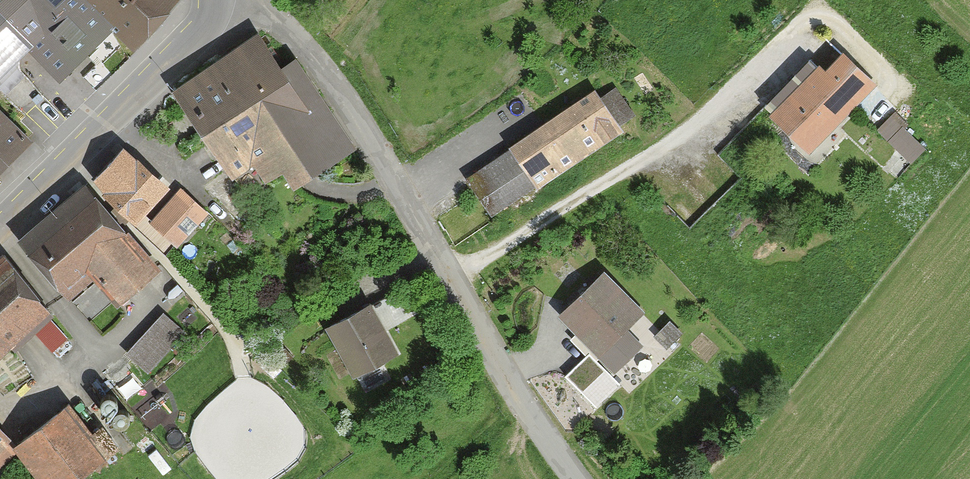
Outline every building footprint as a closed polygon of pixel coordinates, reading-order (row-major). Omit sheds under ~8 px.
[(63,77),(113,24),(131,42),(172,0),(0,0),(0,81),(2,82),(34,49),(63,77)] [(174,91),(236,179),(252,168),(276,201),(350,149),(264,28),(174,91)] [(877,86),(840,53),(822,70),(817,65),(722,153),(749,182),(789,138),(812,158),(877,86)] [(513,149),(468,176),(493,216),(626,134),(622,127),(636,118),(618,89),(604,97),(600,90),(511,145),(513,149)] [(33,137),(0,104),(0,170),(33,137)] [(97,176),(172,248),(200,218),(126,146),(97,176)] [(21,239),(71,297),(97,275),(118,299),(158,265),(87,182),(21,239)] [(3,394),(29,371),(11,352),(56,310),(0,250),(0,391),(3,394)] [(606,270),(559,312),(601,358),(648,316),(606,270)] [(394,292),(326,329),(354,380),(399,356),(385,330),(408,318),(394,292)] [(182,334),(163,315),(126,351),(146,370),(182,334)] [(45,478),(79,478),(107,457),(66,405),(17,444),(45,478)] [(18,449),(0,428),(0,465),(18,449)]
